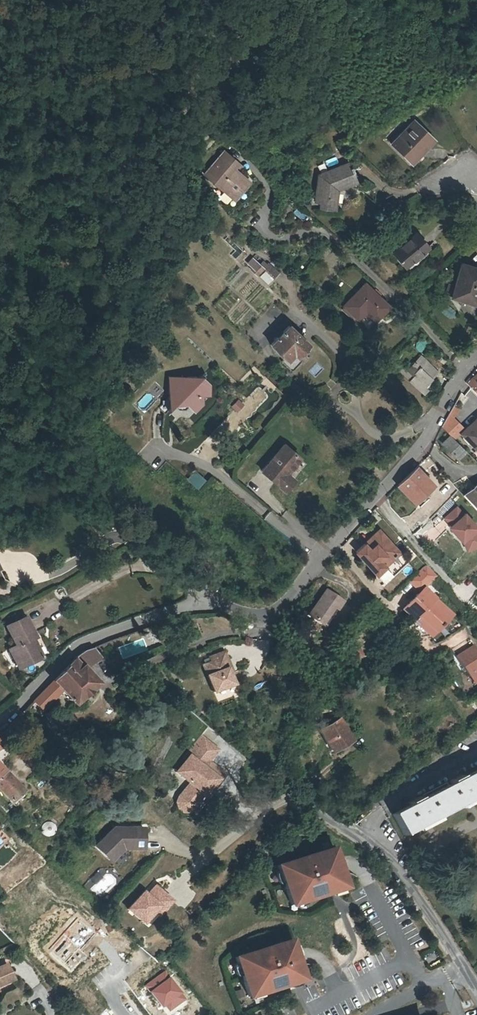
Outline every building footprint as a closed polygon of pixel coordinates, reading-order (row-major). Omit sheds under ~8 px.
[(389,143),(405,159),(410,155),(421,143),(425,148),(432,141),(412,121),(389,143)] [(214,148),(228,161),(231,157),(218,145),(214,148)] [(243,178),(231,167),(227,162),(228,161),(214,148),(202,162),(232,190),(243,178)] [(410,155),(405,159),(410,164),(414,160),(410,155)] [(202,162),(197,167),(227,195),(232,190),(202,162)] [(319,204),(318,210),(333,211),(336,191),(356,182),(350,171),(352,170),(351,167),(349,168),(347,164),(318,177),(314,203),(319,204)] [(413,232),(389,252),(401,266),(425,246),(413,232)] [(246,263),(258,276),(266,269),(254,256),(246,263)] [(449,297),(473,304),(476,290),(476,269),(460,264),(453,285),(447,283),(444,292),(450,294),(449,297)] [(265,270),(259,276),(268,284),(274,278),(265,270)] [(374,300),(377,296),(353,273),(349,276),(374,300)] [(362,313),(374,300),(349,276),(337,289),(362,313)] [(337,289),(331,295),(356,319),(362,313),(337,289)] [(286,322),(267,342),(282,357),(289,350),(293,354),(305,342),(286,322)] [(422,394),(428,388),(424,385),(437,372),(421,357),(412,366),(417,370),(413,374),(403,365),(397,371),(422,394)] [(465,383),(476,396),(476,373),(465,383)] [(169,393),(158,405),(164,412),(175,401),(177,404),(184,405),(187,402),(196,411),(205,402),(204,396),(211,395),(209,384),(202,378),(200,379),(198,376),(174,374),(173,383),(170,383),(169,393)] [(239,399),(231,405),(236,411),(244,405),(239,399)] [(448,413),(441,427),(450,437),(452,439),(458,434),(463,429),(448,413)] [(458,434),(472,450),(476,446),(476,417),(463,429),(458,434)] [(450,437),(443,444),(457,459),(465,452),(452,439),(450,437)] [(302,457),(286,443),(268,465),(290,485),(295,479),(289,473),(302,457)] [(285,491),(290,485),(268,465),(262,471),(285,491)] [(414,502),(424,492),(432,484),(418,471),(421,468),(417,465),(397,485),(414,502)] [(463,497),(476,514),(476,485),(463,497)] [(428,497),(424,492),(414,502),(419,507),(428,497)] [(443,519),(449,526),(447,528),(460,541),(461,541),(476,539),(476,537),(476,529),(463,514),(462,515),(455,508),(443,519)] [(380,529),(370,538),(375,543),(370,548),(365,543),(355,551),(375,574),(384,583),(408,561),(380,529)] [(370,538),(365,543),(370,548),(375,543),(370,538)] [(461,541),(463,551),(476,549),(476,539),(461,541)] [(419,591),(435,577),(425,566),(409,581),(419,591)] [(430,637),(451,616),(424,588),(402,610),(430,637)] [(307,615),(321,625),(333,608),(336,610),(342,601),(326,589),(307,615)] [(333,608),(321,625),(324,627),(336,610),(333,608)] [(9,650),(12,657),(14,662),(20,659),(23,667),(41,659),(33,640),(35,639),(33,633),(26,618),(7,627),(16,647),(9,650)] [(37,631),(33,633),(35,639),(33,640),(41,659),(48,656),(37,631)] [(471,645),(454,656),(476,692),(476,654),(471,645)] [(356,646),(350,649),(355,657),(361,653),(356,646)] [(43,711),(63,691),(75,705),(78,703),(81,706),(98,691),(95,687),(97,685),(84,669),(93,661),(102,659),(94,649),(86,652),(76,658),(77,660),(35,702),(43,711)] [(227,667),(223,651),(208,654),(209,659),(201,662),(208,689),(229,684),(224,668),(227,667)] [(14,662),(12,657),(9,658),(15,671),(23,667),(20,659),(14,662)] [(229,684),(208,689),(210,699),(234,693),(232,686),(229,684)] [(339,719),(319,730),(330,750),(350,739),(339,719)] [(204,738),(176,772),(190,783),(179,796),(189,804),(200,791),(205,795),(215,782),(218,778),(210,772),(215,766),(209,760),(218,749),(204,738)] [(9,802),(21,791),(0,766),(0,791),(9,802)] [(225,774),(215,766),(210,772),(218,778),(215,782),(217,784),(225,774)] [(393,812),(403,832),(476,794),(476,769),(465,775),(463,772),(453,778),(454,781),(424,797),(422,794),(412,799),(413,802),(393,812)] [(189,804),(179,796),(177,802),(178,808),(183,811),(189,812),(194,809),(205,795),(200,791),(189,804)] [(114,828),(96,846),(111,861),(123,849),(144,849),(144,827),(114,828)] [(333,847),(279,865),(292,904),(346,887),(333,847)] [(164,910),(173,900),(156,885),(147,894),(144,891),(128,909),(144,923),(155,910),(159,906),(164,910)] [(159,906),(155,910),(159,914),(164,910),(159,906)] [(77,919),(48,949),(71,972),(86,956),(79,949),(93,934),(77,919)] [(296,939),(240,957),(254,999),(310,981),(296,939)] [(4,986),(5,987),(17,981),(10,966),(0,970),(0,988),(4,986)] [(166,971),(148,984),(168,1011),(186,998),(166,971)]
